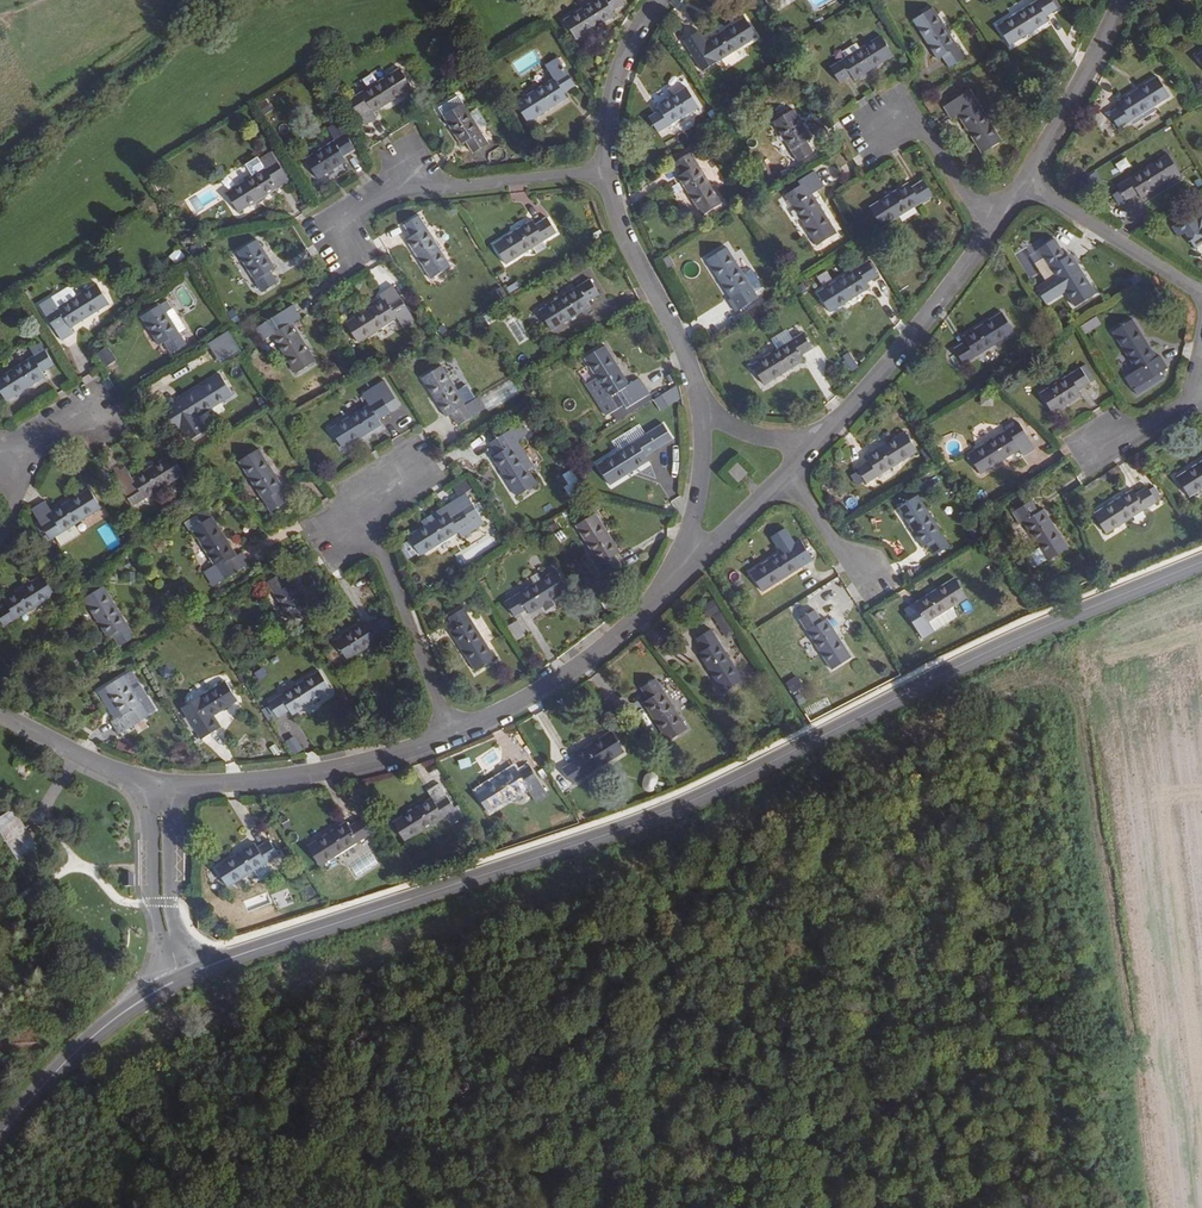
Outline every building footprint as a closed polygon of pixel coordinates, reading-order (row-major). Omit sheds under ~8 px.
[(565,20),(577,41),(616,17),(613,12),(626,4),(623,0),(597,0),(565,20)] [(998,27),(1010,46),(1050,22),(1047,16),(1058,10),(1058,9),(1052,0),(1040,0),(998,27)] [(1058,9),(1062,6),(1058,0),(1052,0),(1058,9)] [(934,8),(913,20),(938,60),(943,57),(950,68),(965,59),(934,8)] [(745,17),(705,42),(699,32),(687,39),(706,70),(718,63),(743,47),(758,38),(745,17)] [(881,36),(830,67),(840,83),(851,76),(854,81),(894,57),(881,36)] [(554,78),(516,102),(529,123),(568,99),(565,94),(576,87),(559,58),(546,66),(554,78)] [(401,68),(349,99),(366,126),(378,118),(375,113),(414,89),(401,68)] [(1157,77),(1118,101),(1121,106),(1110,113),(1120,129),(1134,120),(1138,128),(1159,115),(1154,107),(1170,97),(1157,77)] [(687,87),(658,105),(661,110),(649,117),(659,133),(700,109),(687,87)] [(971,90),(944,107),(952,121),(959,117),(982,154),(1003,141),(971,90)] [(439,108),(443,116),(464,103),(460,96),(439,108)] [(464,103),(443,116),(461,145),(466,142),(473,154),(490,144),(481,130),(470,113),(464,103)] [(488,125),(478,108),(470,113),(481,130),(488,125)] [(794,109),(773,122),(799,163),(815,153),(808,142),(813,140),(794,109)] [(347,134),(306,159),(319,179),(348,162),(345,156),(356,149),(347,134)] [(689,149),(673,159),(683,174),(678,177),(703,216),(723,204),(689,149)] [(272,152),(260,159),(266,169),(227,193),(240,213),(279,189),(276,184),(288,177),(272,152)] [(1169,154),(1117,186),(1127,202),(1139,194),(1142,199),(1181,175),(1169,154)] [(1114,165),(1120,173),(1131,166),(1125,157),(1114,165)] [(802,186),(785,195),(817,247),(837,234),(814,194),(823,189),(814,173),(799,182),(802,186)] [(909,183),(870,207),(882,227),(934,196),(924,180),(912,187),(909,183)] [(412,237),(407,240),(431,279),(452,266),(421,215),(405,225),(412,237)] [(533,220),(494,244),(507,265),(533,248),(537,254),(548,248),(544,242),(558,234),(548,218),(536,225),(533,220)] [(1186,233),(1195,249),(1201,245),(1201,223),(1186,233)] [(601,229),(593,234),(596,239),(603,235),(601,229)] [(258,239),(238,253),(263,293),(279,283),(271,272),(277,268),(258,239)] [(1055,239),(1040,248),(1076,306),(1096,293),(1072,254),(1067,257),(1055,239)] [(176,263),(184,255),(177,247),(169,256),(176,263)] [(728,248),(707,260),(731,300),(737,297),(744,308),(759,298),(755,290),(761,286),(751,270),(744,274),(728,248)] [(869,261),(818,293),(831,313),(870,288),(868,283),(878,277),(869,261)] [(590,279),(540,311),(553,331),(591,307),(589,302),(600,295),(590,279)] [(517,281),(507,287),(511,293),(520,287),(517,281)] [(53,297),(40,305),(56,331),(68,324),(71,328),(115,301),(108,290),(104,293),(98,283),(59,307),(53,297)] [(383,300),(347,323),(359,343),(399,319),(404,328),(416,321),(395,286),(380,295),(383,300)] [(491,291),(495,301),(506,296),(502,287),(491,291)] [(169,300),(142,317),(160,346),(165,343),(172,355),(188,344),(181,333),(187,329),(169,300)] [(479,317),(484,325),(493,319),(488,311),(479,317)] [(281,313),(265,323),(296,375),(317,362),(293,322),(288,325),(281,313)] [(1002,313),(964,337),(967,342),(955,349),(965,365),(1015,333),(1002,313)] [(1085,335),(1101,325),(1096,317),(1080,327),(1085,335)] [(1133,320),(1113,332),(1137,371),(1126,377),(1137,395),(1164,379),(1161,374),(1168,369),(1160,357),(1158,358),(1133,320)] [(799,327),(762,349),(767,357),(752,366),(765,386),(806,361),(803,356),(813,350),(799,327)] [(29,347),(35,356),(45,350),(41,343),(34,348),(33,348),(33,347),(32,347),(31,347),(30,347),(29,347)] [(95,353),(105,366),(116,358),(106,345),(95,353)] [(606,346),(586,359),(598,379),(617,410),(624,406),(627,409),(651,394),(640,378),(631,385),(606,346)] [(0,378),(0,390),(7,402),(47,378),(44,373),(55,365),(45,350),(0,378)] [(1086,365),(1041,393),(1054,413),(1083,395),(1080,390),(1096,380),(1086,365)] [(443,366),(423,379),(447,418),(452,415),(459,426),(489,407),(482,396),(467,405),(443,366)] [(220,375),(181,399),(185,404),(173,411),(183,427),(233,396),(220,375)] [(530,376),(522,379),(525,390),(533,387),(530,376)] [(576,394),(584,391),(579,379),(571,383),(576,394)] [(606,416),(617,410),(598,379),(587,385),(606,416)] [(370,405),(331,429),(343,449),(383,425),(380,421),(402,407),(385,381),(363,394),(370,405)] [(470,384),(459,391),(467,405),(478,398),(470,384)] [(653,397),(657,407),(676,400),(672,389),(653,397)] [(1006,431),(969,454),(982,475),(1020,451),(1024,456),(1036,449),(1020,423),(1015,426),(1013,423),(1005,428),(1006,431)] [(664,424),(598,465),(611,486),(649,462),(647,457),(674,440),(664,424)] [(518,426),(491,443),(498,455),(494,458),(517,497),(538,484),(529,469),(534,466),(520,442),(525,438),(518,426)] [(906,432),(867,456),(870,461),(858,469),(868,484),(919,453),(906,432)] [(260,448),(239,461),(271,513),(287,503),(280,490),(284,488),(260,448)] [(126,467),(115,474),(135,507),(185,475),(172,454),(133,478),(126,467)] [(1177,476),(1190,497),(1201,490),(1201,461),(1177,476)] [(739,463),(730,472),(740,483),(749,474),(739,463)] [(196,467),(193,471),(199,476),(202,472),(196,467)] [(572,468),(561,474),(566,484),(563,486),(568,496),(582,489),(572,468)] [(458,494),(471,487),(467,479),(454,486),(458,494)] [(1133,489),(1094,514),(1107,534),(1158,503),(1148,487),(1136,494),(1133,489)] [(89,488),(50,512),(43,501),(31,508),(40,522),(45,529),(52,541),(57,537),(76,525),(102,509),(89,488)] [(919,495),(898,508),(923,548),(928,545),(935,556),(951,547),(919,495)] [(470,499),(409,537),(421,557),(468,529),(471,533),(485,525),(470,499)] [(1032,500),(1016,510),(1016,511),(1012,513),(1019,525),(1024,522),(1048,561),(1069,548),(1044,510),(1039,512),(1032,500)] [(207,508),(185,522),(190,531),(193,530),(217,568),(206,575),(214,587),(251,563),(244,551),(238,555),(207,508)] [(597,513),(576,526),(608,577),(624,567),(616,555),(621,553),(597,513)] [(40,522),(35,526),(40,532),(45,529),(40,522)] [(76,525),(57,537),(62,546),(82,534),(76,525)] [(45,529),(40,532),(47,544),(52,541),(45,529)] [(800,540),(750,571),(763,592),(802,568),(799,563),(811,556),(800,540)] [(268,582),(282,574),(278,567),(265,575),(268,582)] [(557,571),(506,602),(516,618),(528,611),(531,616),(569,592),(557,571)] [(136,572),(129,572),(128,581),(136,581),(136,572)] [(283,573),(268,582),(293,623),(314,610),(296,581),(290,584),(283,573)] [(4,599),(7,604),(0,608),(0,618),(5,627),(56,595),(44,574),(4,599)] [(955,578),(916,602),(919,607),(908,614),(923,639),(935,632),(929,622),(953,607),(968,598),(955,578)] [(105,587),(85,599),(109,638),(113,635),(121,647),(136,637),(105,587)] [(714,598),(704,605),(709,613),(719,606),(714,598)] [(957,618),(953,607),(929,622),(935,632),(957,618)] [(465,608),(449,618),(456,631),(453,633),(476,672),(496,659),(465,608)] [(713,616),(726,637),(738,630),(726,609),(713,616)] [(816,610),(800,619),(832,670),(852,657),(827,619),(823,622),(816,610)] [(388,617),(381,621),(388,633),(395,629),(388,617)] [(365,622),(336,640),(348,660),(389,634),(388,633),(380,619),(368,627),(365,622)] [(518,619),(507,625),(516,641),(527,634),(518,619)] [(712,629),(696,639),(704,651),(699,653),(723,693),(744,680),(712,629)] [(263,666),(253,672),(257,679),(267,674),(263,666)] [(320,671),(269,702),(279,719),(291,711),(294,716),(333,691),(320,671)] [(125,675),(104,688),(121,716),(111,722),(119,735),(150,716),(125,675)] [(657,678),(641,688),(648,700),(643,702),(668,742),(689,729),(657,678)] [(226,681),(182,708),(202,740),(218,730),(211,718),(239,701),(226,681)] [(221,728),(214,716),(211,718),(218,730),(221,728)] [(611,732),(572,757),(575,761),(564,768),(574,784),(624,753),(611,732)] [(294,734),(284,741),(293,755),(303,748),(294,734)] [(118,740),(116,747),(131,752),(133,745),(118,740)] [(516,768),(477,792),(489,813),(540,781),(531,766),(519,773),(516,768)] [(432,797),(393,822),(406,842),(448,815),(457,810),(455,807),(440,783),(428,791),(432,797)] [(459,804),(455,807),(457,810),(448,815),(453,822),(466,814),(459,804)] [(0,820),(0,829),(19,860),(37,849),(14,812),(0,820)] [(347,821),(308,846),(321,867),(371,835),(361,819),(350,826),(347,821)] [(216,868),(229,888),(256,871),(262,881),(274,873),(268,864),(280,856),(270,841),(258,848),(255,843),(216,868)] [(134,875),(125,875),(126,885),(134,885),(134,875)] [(272,894),(276,910),(292,905),(288,889),(272,894)]
